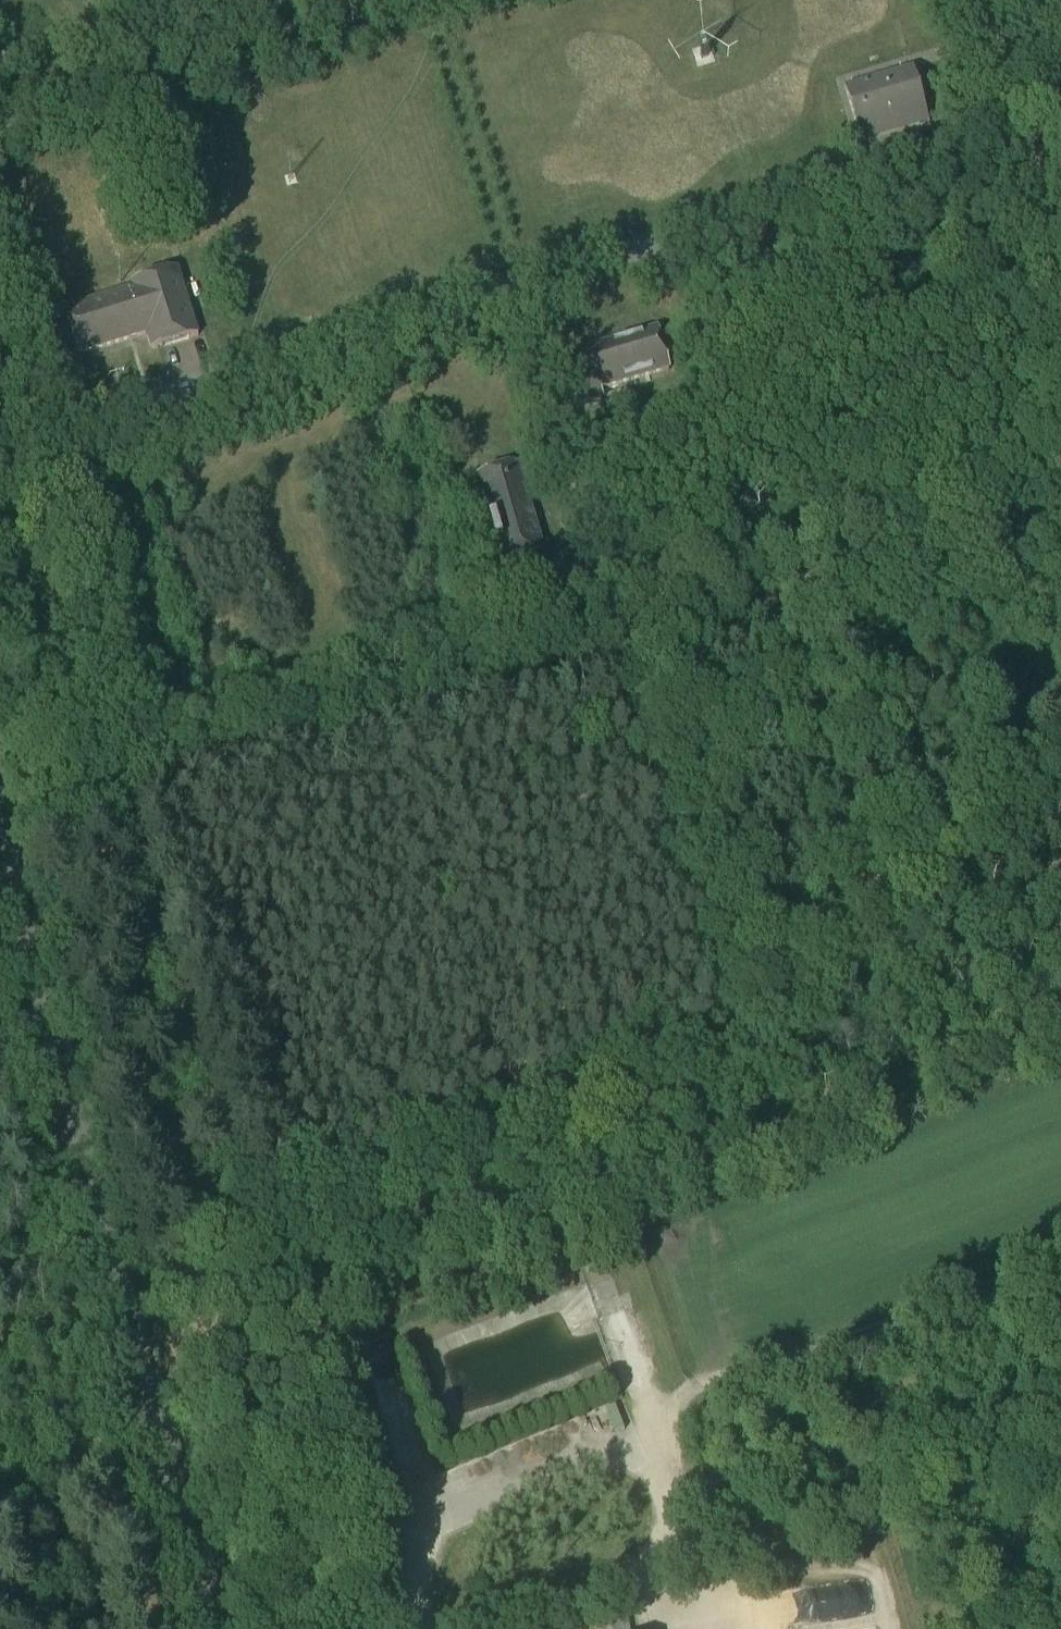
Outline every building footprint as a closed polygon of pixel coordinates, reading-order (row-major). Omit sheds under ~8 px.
[(917,82),(913,68),(843,89),(861,142),(862,142),(860,135),(872,131),(917,118),(919,125),(929,122),(921,94),(932,91),(928,78),(917,82)] [(178,269),(146,279),(142,281),(140,273),(130,276),(133,289),(65,310),(79,356),(147,335),(152,351),(199,336),(178,269)] [(670,370),(660,338),(658,328),(563,356),(577,405),(603,397),(601,390),(670,370)] [(552,596),(550,587),(540,554),(544,553),(526,491),(534,490),(526,463),(479,476),(492,520),(489,520),(496,545),(499,544),(504,564),(507,563),(511,573),(481,581),(490,613),(552,596)]
